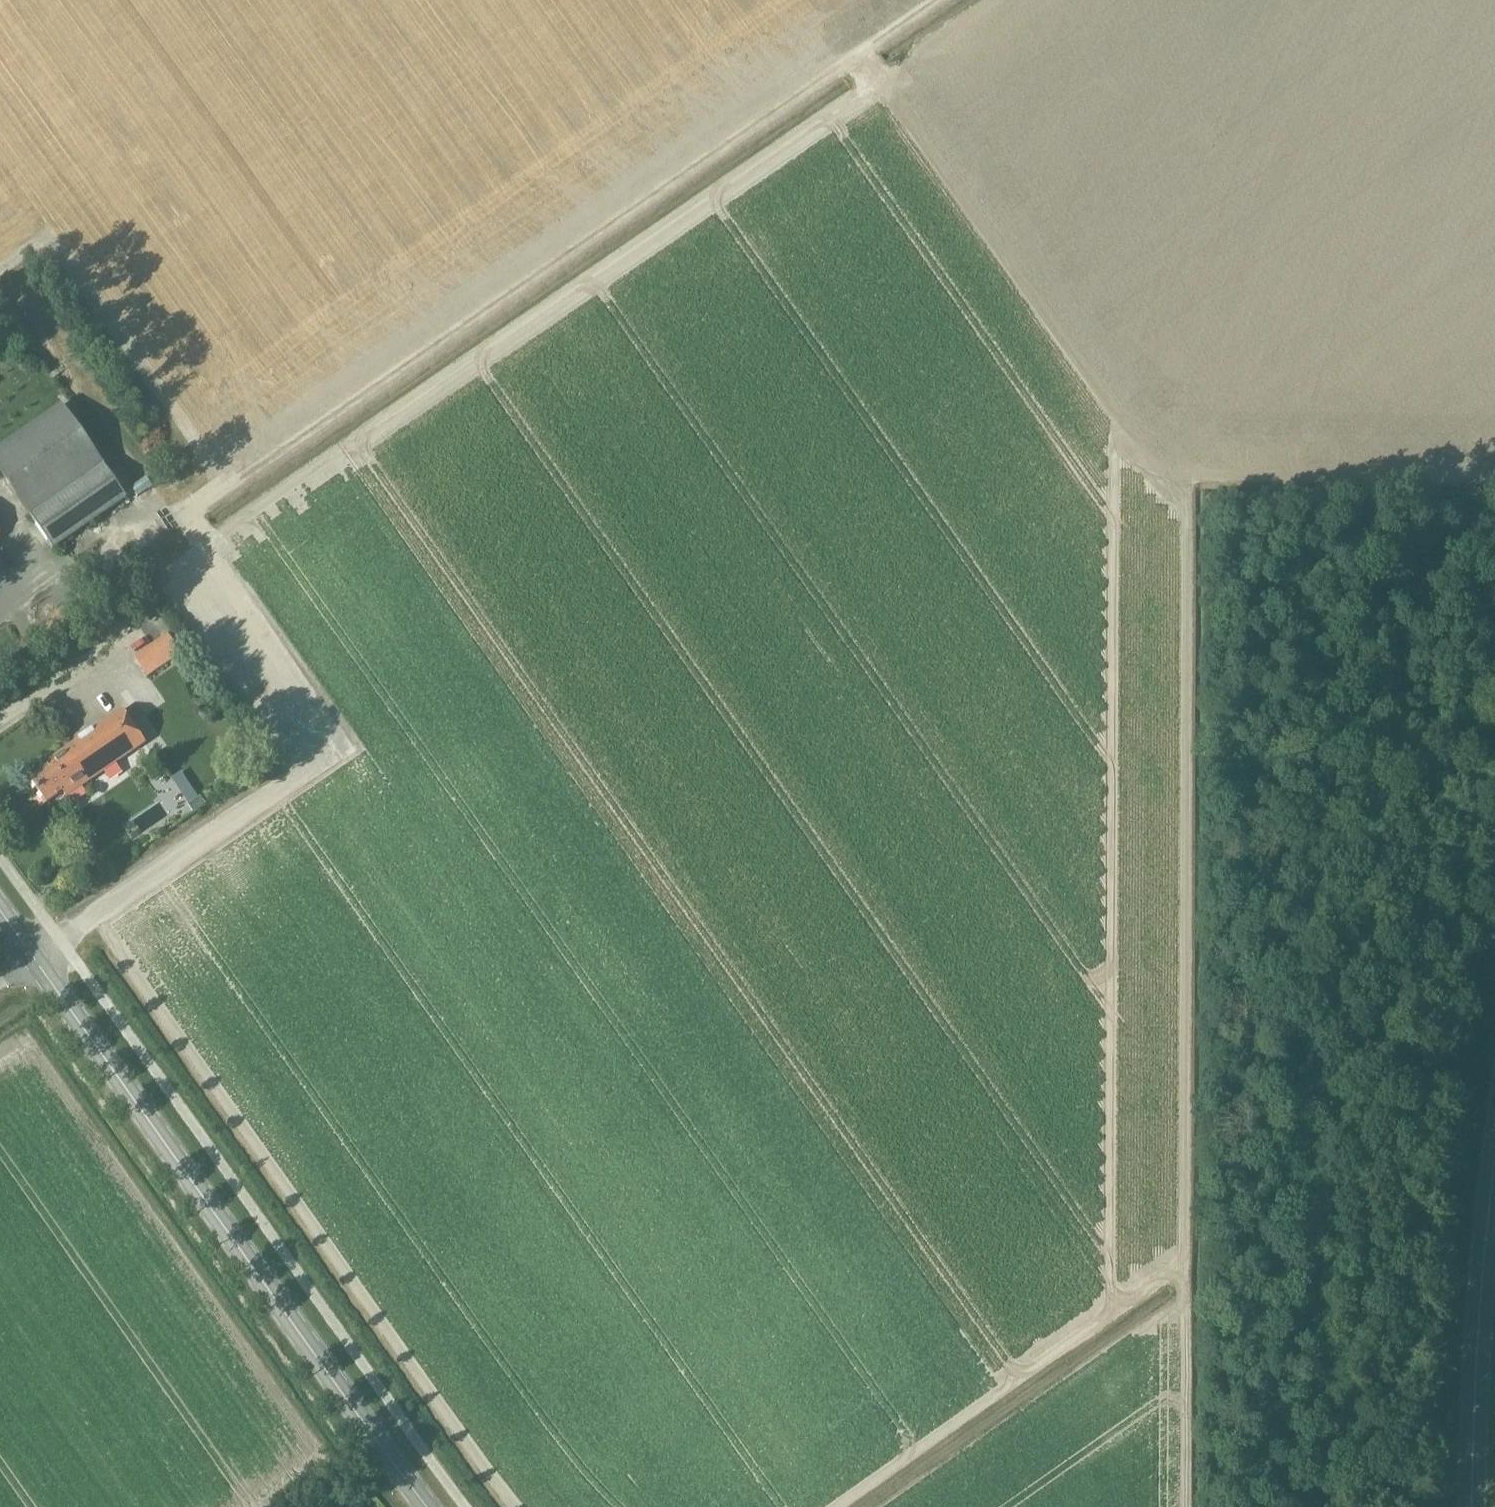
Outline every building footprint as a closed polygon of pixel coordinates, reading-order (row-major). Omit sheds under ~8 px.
[(62,405),(0,448),(0,472),(30,515),(30,516),(53,549),(127,498),(62,405)] [(146,677),(180,653),(167,634),(133,657),(146,677)] [(17,682),(12,673),(0,681),(0,682),(5,690),(17,682)] [(67,799),(146,744),(121,708),(48,758),(52,763),(28,779),(47,805),(63,794),(67,799)] [(142,767),(124,785),(129,791),(112,807),(137,832),(172,799),(142,767)]
